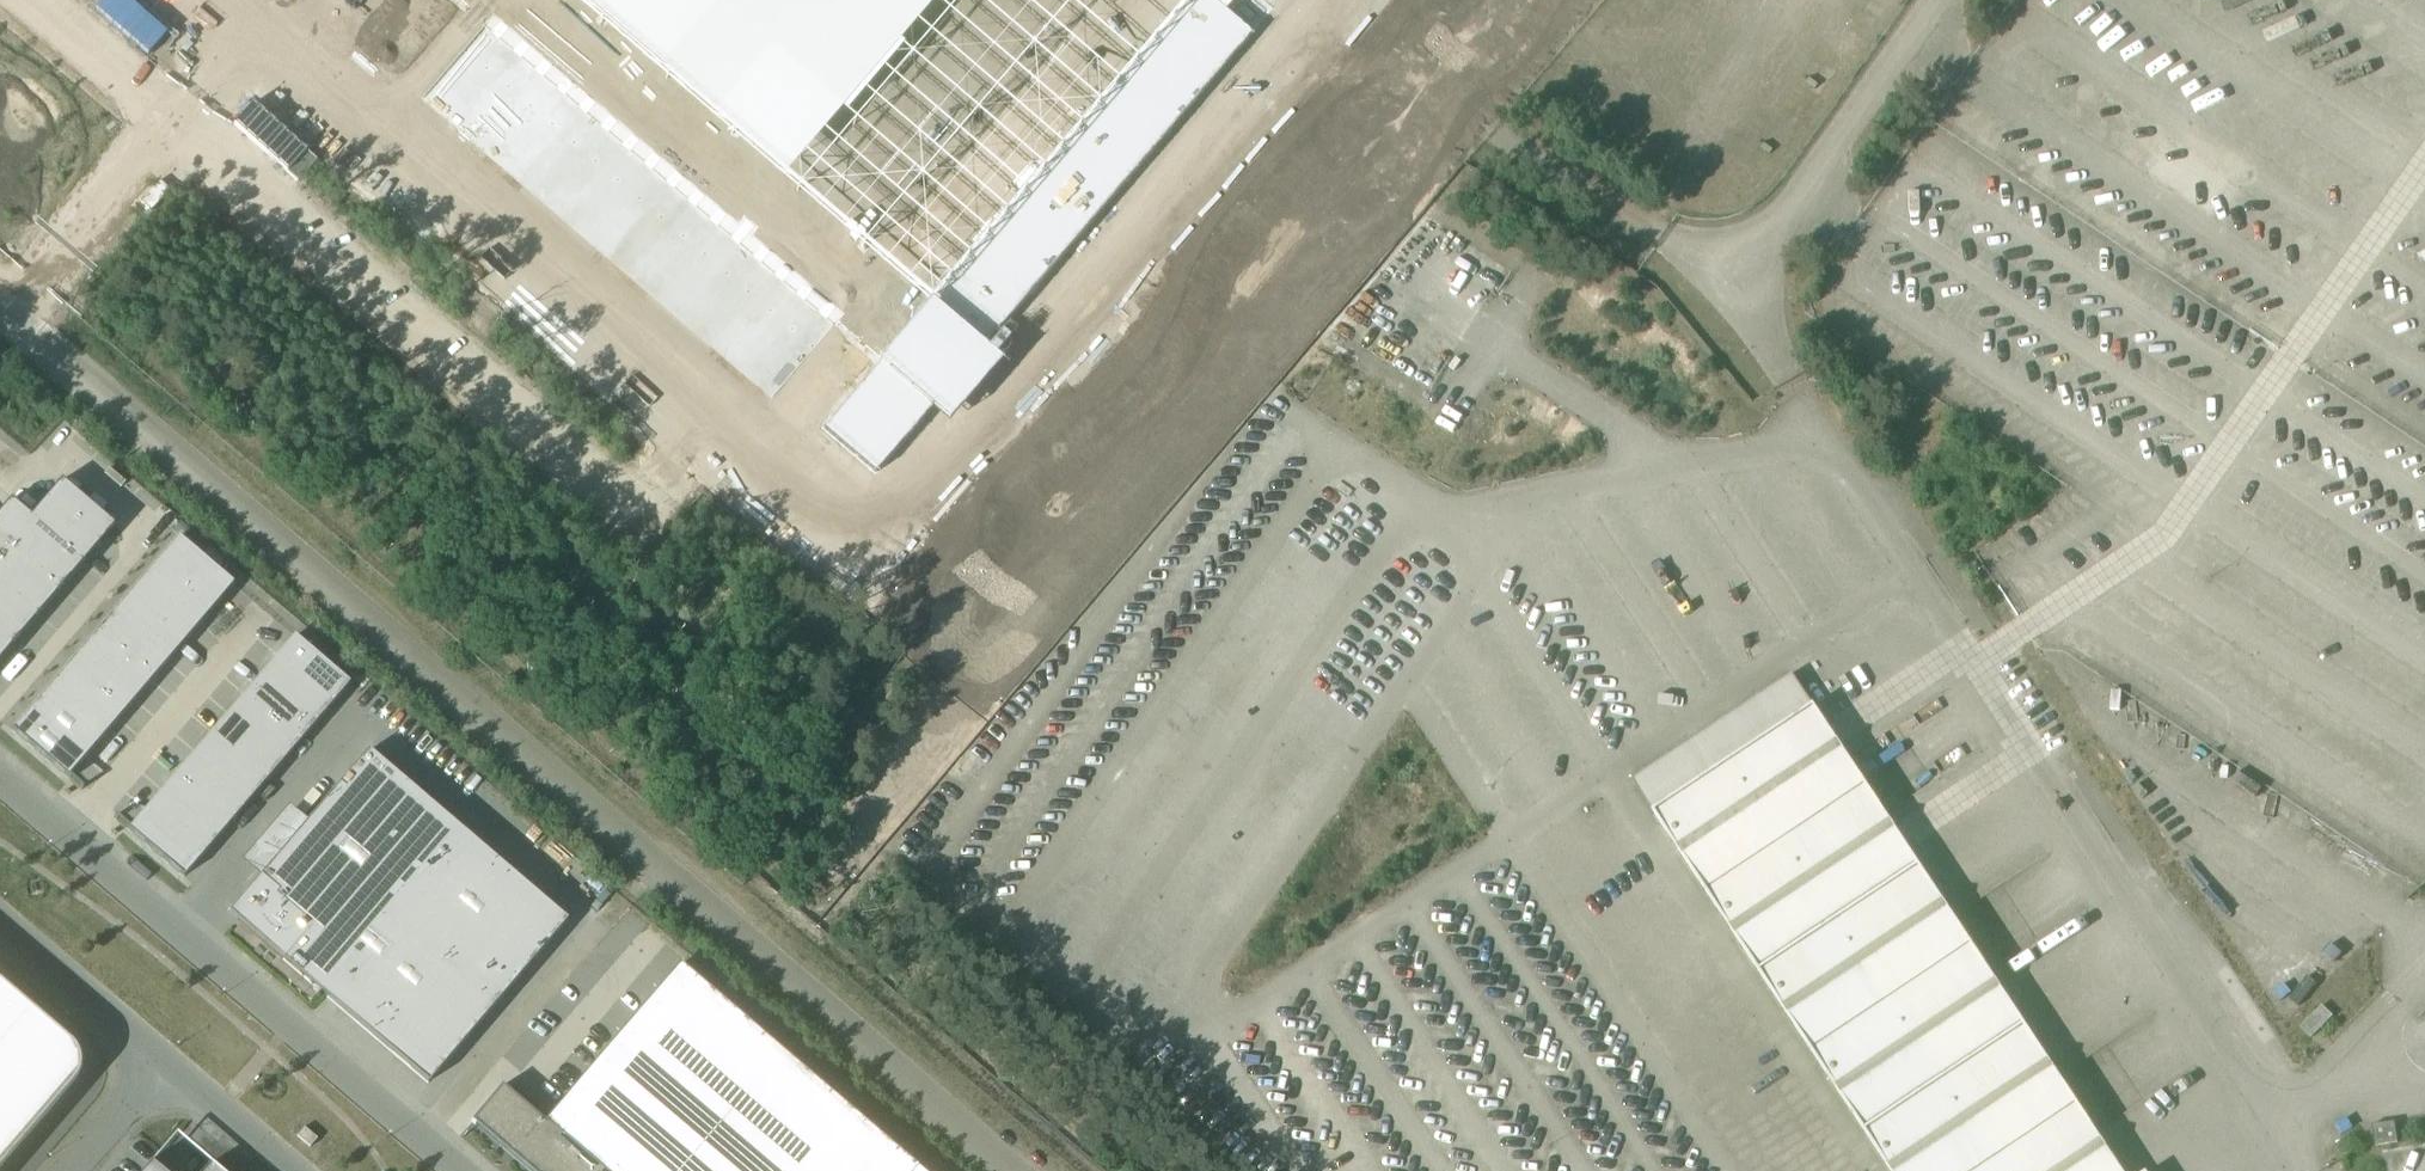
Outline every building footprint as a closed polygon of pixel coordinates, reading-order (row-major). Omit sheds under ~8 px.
[(879,368),(824,431),(877,476),(1276,9),(1264,0),(451,0),(879,368)] [(116,526),(62,480),(30,516),(11,499),(0,512),(0,661),(116,526)] [(234,585),(178,537),(12,730),(70,780),(72,778),(70,776),(234,585)] [(350,684),(294,636),(130,828),(128,826),(126,829),(184,878),(350,684)] [(1757,697),(1632,780),(1890,1170),(2122,1170),(1991,973),(1792,674),(1757,697)] [(236,905),(237,921),(428,1084),(567,921),(368,751),(307,822),(260,878),(236,905)] [(471,1122),(528,1170),(919,1170),(916,1168),(679,966),(544,1124),(502,1087),(471,1122)] [(73,1084),(74,1082),(76,1080),(77,1077),(78,1074),(79,1071),(80,1069),(80,1066),(80,1063),(79,1061),(79,1058),(78,1055),(77,1053),(76,1050),(74,1048),(72,1046),(70,1043),(0,984),(0,1169),(73,1084)] [(2322,1006),(2300,1029),(2311,1039),(2332,1017),(2322,1006)] [(2372,1126),(2375,1147),(2398,1143),(2395,1122),(2372,1126)] [(317,1139),(304,1128),(297,1137),(310,1148),(317,1139)] [(144,1170),(161,1170),(151,1163),(144,1170)] [(210,1163),(203,1170),(220,1170),(210,1163)]
